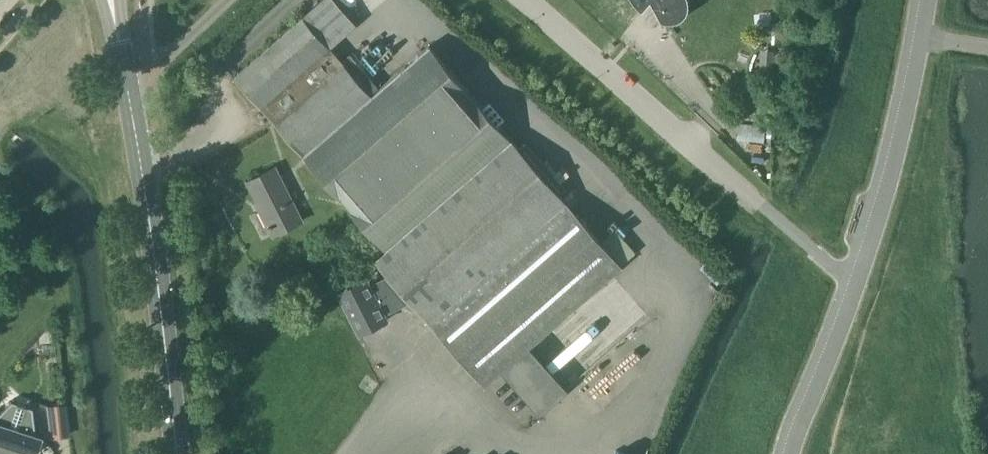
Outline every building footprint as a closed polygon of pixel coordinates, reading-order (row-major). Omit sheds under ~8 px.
[(276,122),(341,196),(341,195),(352,207),(351,208),(388,250),(377,259),(486,384),(503,369),(540,412),(566,389),(529,346),(622,265),(430,45),(372,96),(370,94),(379,87),(350,54),(342,62),(330,48),(357,24),(335,0),(322,0),(236,75),(276,122)] [(634,1),(633,1),(634,2),(634,1),(637,4),(636,5),(637,4),(639,7),(639,8),(640,7),(642,10),(651,0),(662,20),(662,21),(662,20),(666,21),(666,22),(666,21),(670,21),(670,22),(670,21),(674,21),(674,22),(674,21),(678,20),(678,21),(678,20),(682,18),(682,19),(682,18),(685,16),(686,16),(685,16),(687,13),(688,13),(688,12),(689,9),(690,9),(690,8),(689,8),(690,5),(690,4),(689,0),(690,0),(689,0),(633,0),(634,1)] [(739,135),(765,137),(766,122),(740,121),(739,135)] [(269,225),(275,235),(303,220),(276,167),(247,181),(259,204),(260,203),(263,209),(260,210),(268,225),(269,225)] [(371,287),(366,278),(339,292),(360,334),(388,320),(384,314),(406,302),(386,279),(371,287)] [(626,384),(641,373),(628,356),(656,335),(647,323),(604,354),(626,384)] [(594,366),(582,376),(604,404),(616,394),(594,366)] [(0,412),(0,443),(10,447),(34,453),(35,453),(41,437),(34,434),(31,408),(10,401),(0,412)] [(46,406),(47,417),(65,415),(64,404),(46,406)]
